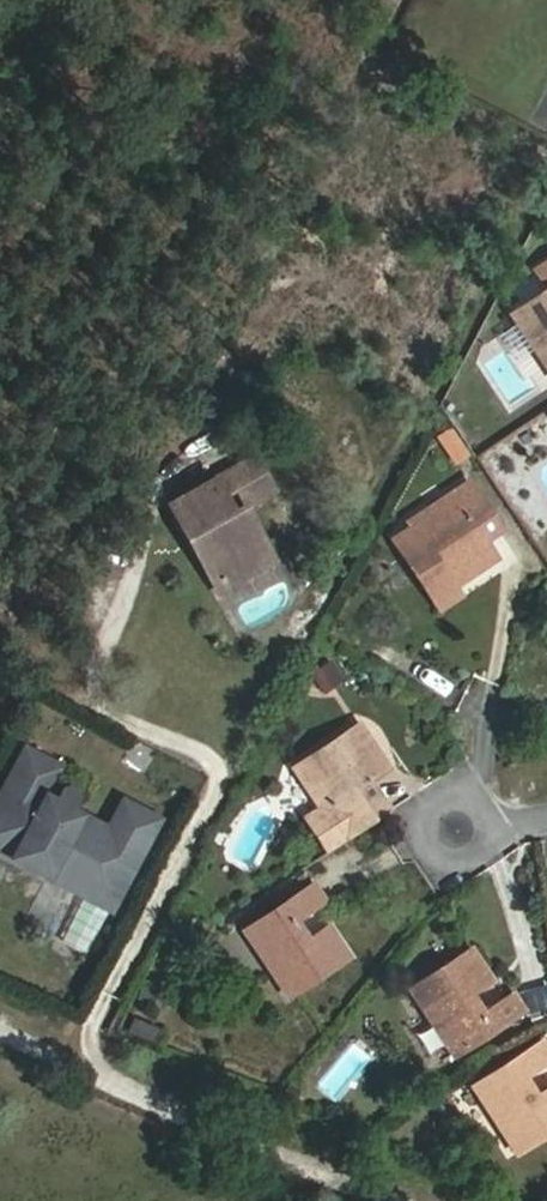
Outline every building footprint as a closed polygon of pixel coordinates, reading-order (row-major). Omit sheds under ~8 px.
[(510,314),(546,369),(546,262),(534,270),(546,289),(510,314)] [(456,424),(437,432),(452,466),(471,457),(456,424)] [(230,568),(275,534),(242,490),(269,469),(246,438),(167,498),(190,529),(198,524),(230,568)] [(496,559),(477,529),(492,519),(468,481),(405,522),(410,530),(390,543),(436,612),(456,599),(449,589),(496,559)] [(280,540),(275,534),(230,568),(198,524),(190,529),(228,579),(280,540)] [(332,659),(310,672),(323,693),(344,681),(332,659)] [(382,815),(388,810),(368,779),(388,767),(360,723),(291,768),(324,817),(310,827),(326,852),(382,815)] [(38,765),(43,757),(26,748),(22,756),(38,765)] [(160,819),(132,804),(117,832),(109,828),(71,808),(77,798),(75,792),(69,789),(63,790),(58,801),(47,796),(62,767),(43,757),(38,765),(22,756),(0,798),(0,851),(14,858),(21,847),(55,865),(49,876),(85,895),(101,865),(128,880),(160,819)] [(117,832),(132,804),(124,800),(109,828),(117,832)] [(14,858),(49,876),(55,865),(21,847),(14,858)] [(85,895),(113,910),(128,880),(101,865),(85,895)] [(243,929),(287,996),(348,955),(328,924),(306,938),(294,920),(325,899),(313,883),(243,929)] [(471,948),(408,988),(451,1056),(523,1009),(512,992),(482,1011),(470,992),(490,978),(471,948)] [(133,1016),(125,1035),(156,1048),(165,1029),(133,1016)] [(515,1152),(546,1131),(546,1086),(536,1093),(525,1076),(546,1062),(546,1047),(542,1040),(472,1085),(515,1152)]
